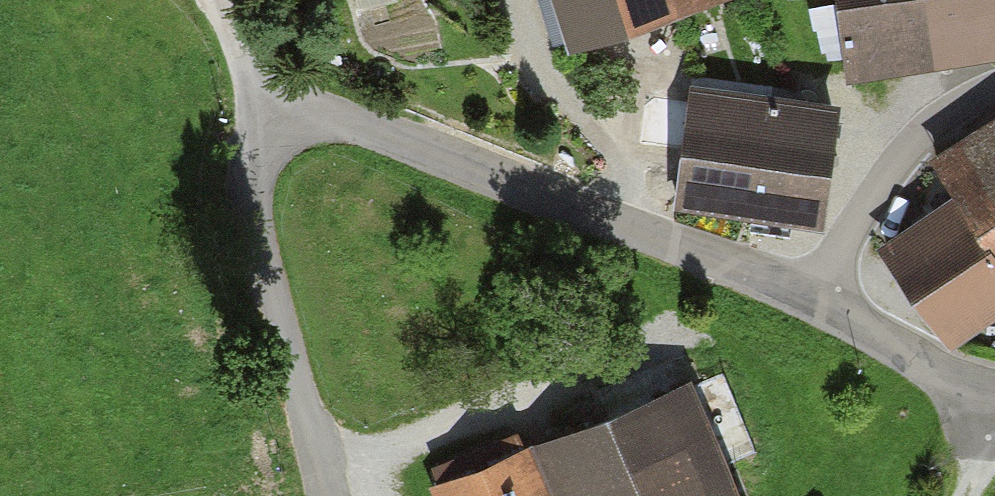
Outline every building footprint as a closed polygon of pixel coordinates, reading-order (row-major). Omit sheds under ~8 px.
[(572,51),(720,0),(554,0),(572,51)] [(845,83),(994,63),(994,0),(834,0),(845,83)] [(839,104),(689,86),(674,210),(824,228),(839,104)] [(994,245),(994,122),(938,160),(963,197),(994,245)] [(955,345),(994,317),(994,245),(963,197),(886,250),(955,345)] [(429,490),(432,495),(737,495),(691,384),(429,490)]
